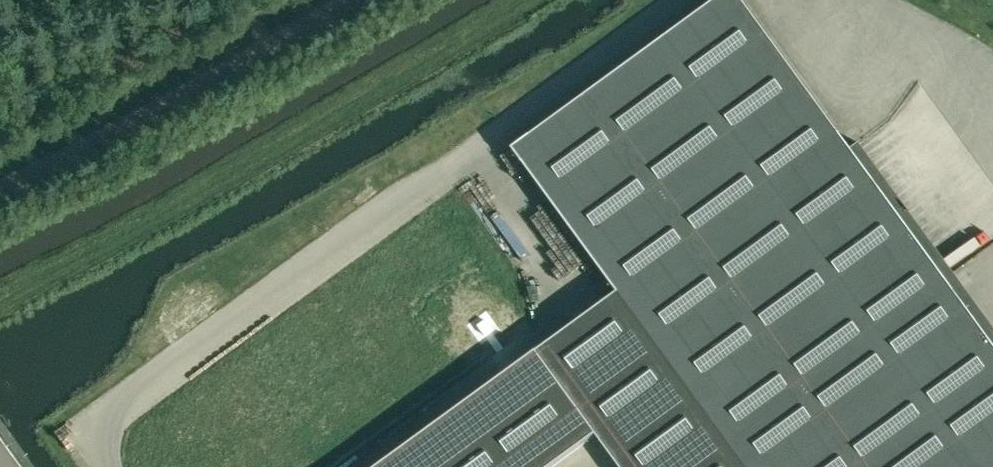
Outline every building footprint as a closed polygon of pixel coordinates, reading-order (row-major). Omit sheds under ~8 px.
[(742,0),(717,0),(512,149),(523,163),(744,466),(992,466),(992,345),(742,0)]
